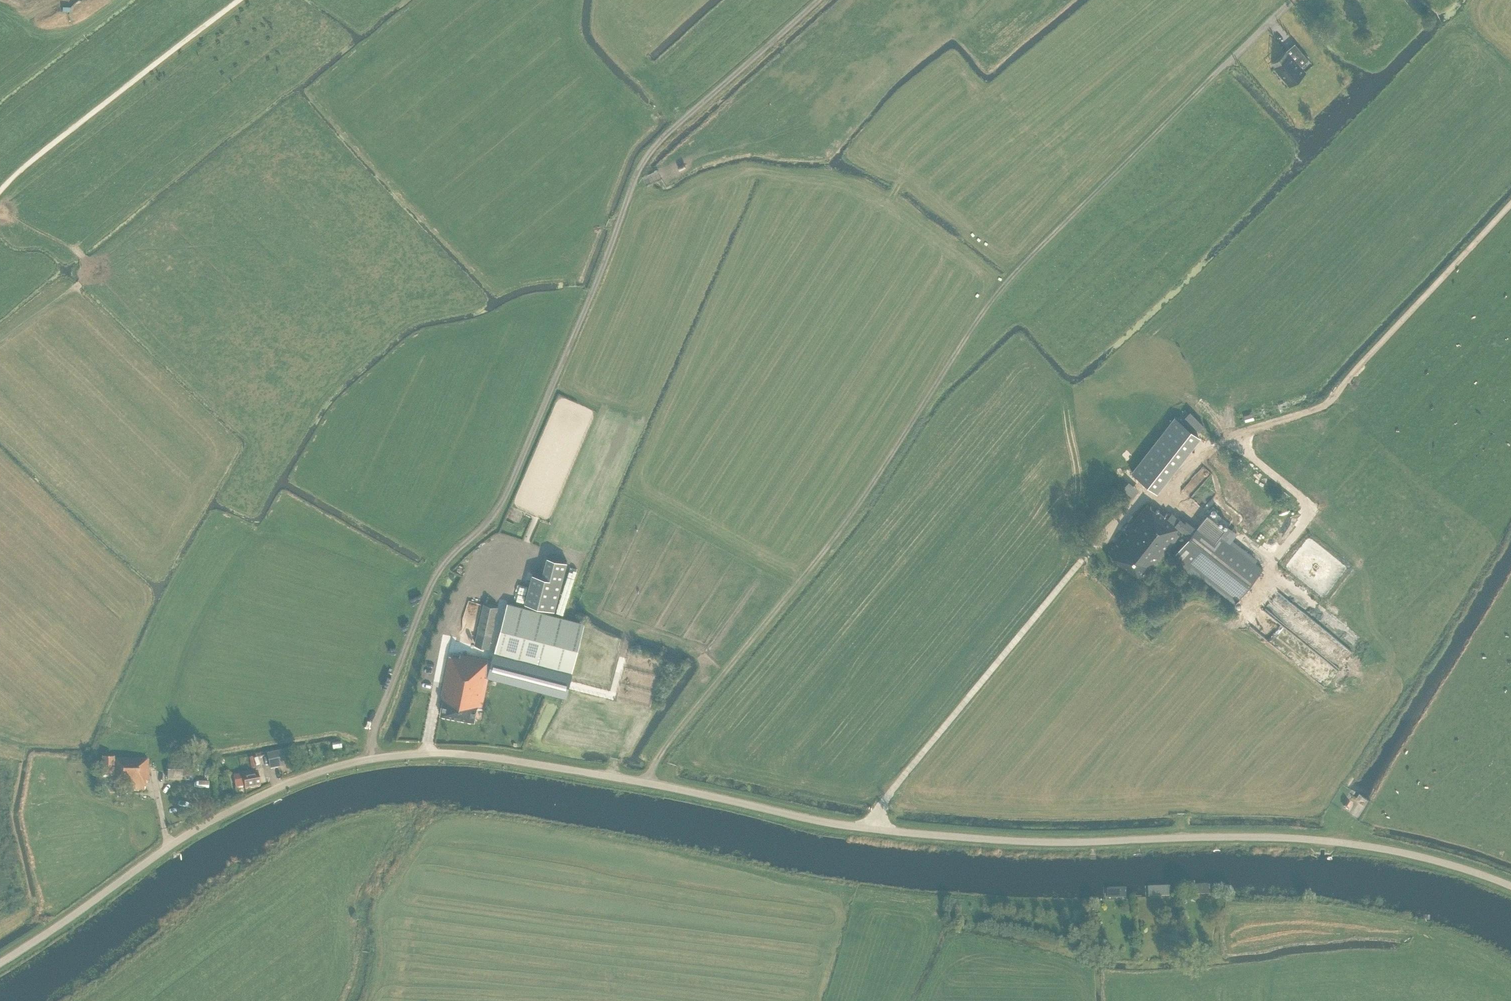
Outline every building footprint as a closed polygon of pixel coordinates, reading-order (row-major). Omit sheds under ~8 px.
[(1290,85),(1303,73),(1305,72),(1290,54),(1275,67),(1290,85)] [(1189,413),(1186,416),(1199,430),(1202,428),(1204,426),(1190,412),(1189,413)] [(1252,413),(1243,415),(1245,422),(1254,419),(1252,413)] [(1178,415),(1133,471),(1154,487),(1198,431),(1178,415)] [(1156,512),(1147,505),(1126,532),(1127,533),(1118,544),(1117,543),(1109,554),(1139,578),(1149,565),(1153,568),(1180,534),(1187,540),(1172,558),(1190,572),(1194,568),(1236,601),(1262,568),(1202,521),(1191,536),(1176,524),(1179,519),(1172,513),(1169,517),(1159,508),(1156,512)] [(532,573),(525,602),(554,610),(567,561),(547,556),(542,575),(532,573)] [(1146,593),(1157,601),(1163,594),(1154,587),(1152,589),(1150,588),(1146,593)] [(573,672),(585,622),(508,602),(495,652),(573,672)] [(489,648),(492,631),(497,606),(483,603),(478,628),(474,645),(489,648)] [(572,673),(494,653),(488,676),(566,697),(572,673)] [(481,708),(490,660),(460,654),(459,656),(450,654),(441,700),(443,700),(440,714),(474,721),(477,707),(481,708)] [(279,764),(278,758),(277,752),(270,754),(271,759),(272,765),(273,768),(279,766),(279,764)] [(147,782),(148,760),(113,760),(102,759),(101,777),(113,777),(112,789),(123,789),(123,791),(145,791),(145,782),(147,782)] [(192,778),(192,767),(182,766),(182,765),(168,765),(167,780),(182,780),(182,777),(192,778)] [(258,777),(257,772),(249,774),(249,773),(233,776),(235,788),(244,786),(244,789),(260,786),(258,777)]
